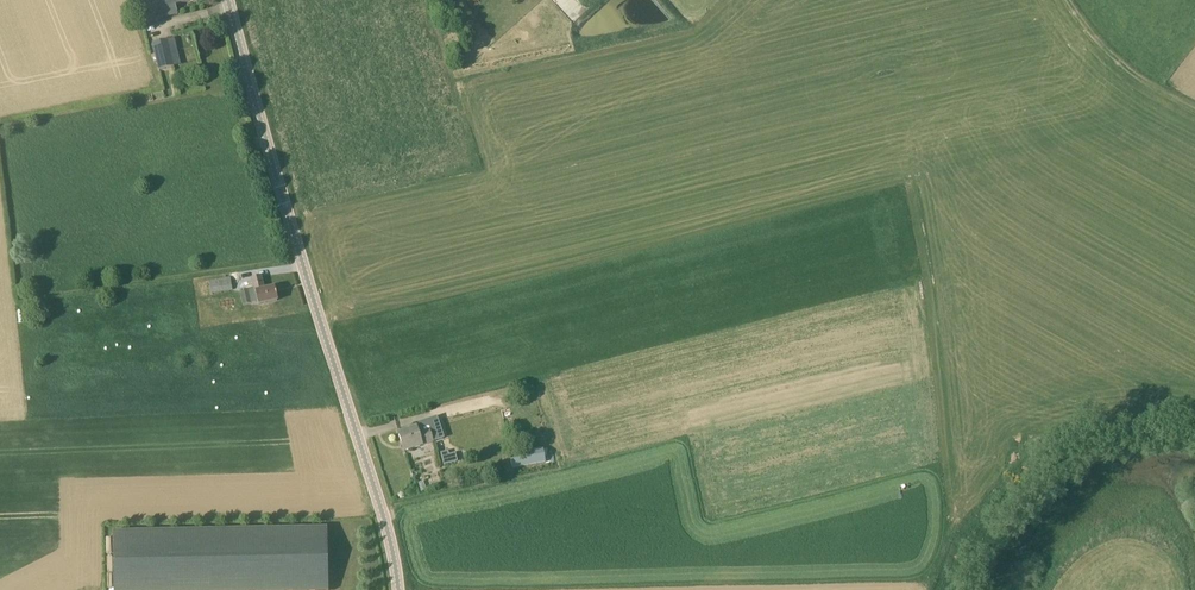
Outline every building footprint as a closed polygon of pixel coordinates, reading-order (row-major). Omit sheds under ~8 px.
[(195,1),(195,0),(155,0),(159,17),(177,13),(176,6),(195,1)] [(169,40),(151,45),(159,70),(175,66),(169,40)] [(230,277),(209,282),(211,296),(232,292),(230,277)] [(275,288),(264,291),(261,277),(253,279),(255,289),(240,292),(244,306),(251,304),(259,305),(278,301),(275,288)] [(429,431),(419,434),(417,428),(399,434),(405,452),(423,446),(433,442),(429,431)] [(510,455),(513,469),(546,463),(544,449),(510,455)] [(449,451),(441,453),(444,466),(452,463),(449,451)] [(465,477),(458,479),(460,488),(467,486),(465,477)] [(327,530),(114,533),(115,589),(328,589),(327,530)]
